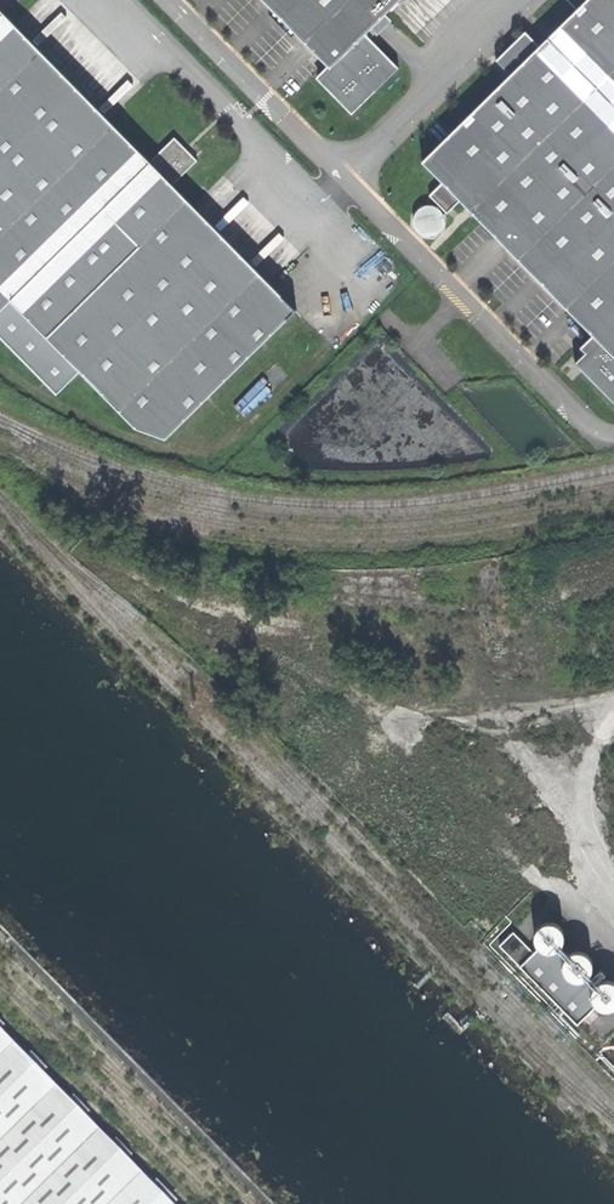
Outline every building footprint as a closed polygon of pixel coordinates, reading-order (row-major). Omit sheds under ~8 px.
[(397,66),(364,32),(397,0),(263,0),(328,66),(316,77),(350,112),(397,66)] [(537,44),(523,30),(494,59),(508,73),(420,160),(440,181),(427,193),(435,202),(433,204),(431,204),(426,203),(420,205),(415,208),(413,213),(412,219),(413,225),(415,229),(419,232),(423,234),(427,234),(432,233),(436,231),(439,228),(441,224),(442,221),(442,217),(441,212),(444,210),(445,212),(458,199),(590,333),(577,345),(582,351),(572,360),(613,403),(613,0),(582,0),(537,44)] [(8,15),(0,23),(0,314),(14,300),(154,162),(8,15)] [(177,139),(154,162),(176,185),(200,161),(177,139)] [(176,185),(154,162),(14,300),(83,370),(139,427),(169,437),(299,310),(176,185)] [(83,370),(14,300),(0,314),(0,334),(59,394),(83,370)] [(205,553),(213,555),(214,548),(205,546),(205,553)] [(208,680),(214,675),(212,672),(214,670),(207,664),(200,671),(208,680)] [(260,728),(265,722),(255,712),(250,718),(260,728)] [(392,764),(400,756),(390,744),(381,753),(392,764)] [(0,1033),(0,1203),(168,1203),(0,1033)]
